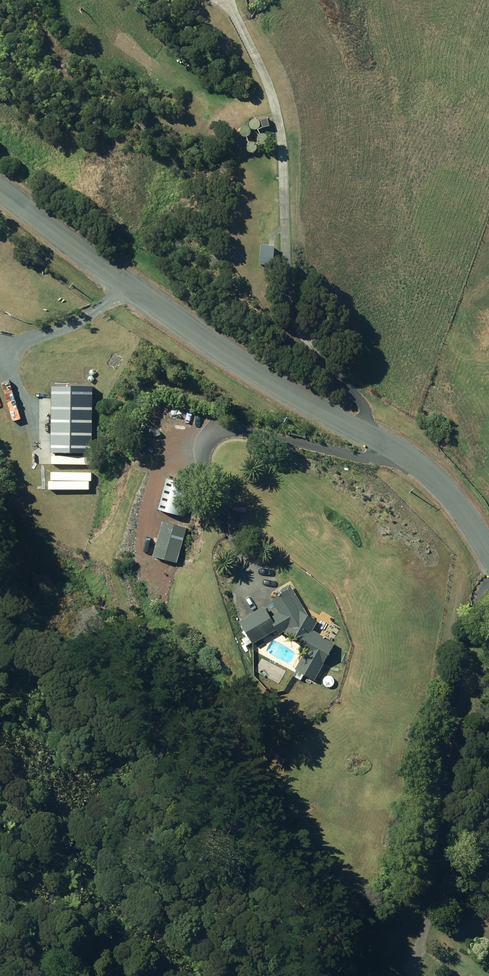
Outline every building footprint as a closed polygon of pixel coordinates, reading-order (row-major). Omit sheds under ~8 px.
[(245,104),(252,110),(260,101),(253,95),(245,104)] [(260,119),(262,126),(269,124),(268,117),(260,119)] [(269,258),(277,258),(277,239),(269,239),(269,258)] [(158,509),(184,516),(192,485),(166,477),(158,509)] [(151,555),(176,562),(186,527),(161,520),(151,555)] [(157,590),(166,592),(171,573),(162,571),(157,590)] [(294,669),(313,680),(334,643),(312,630),(317,620),(299,609),(287,588),(270,599),(278,612),(270,617),(263,605),(239,621),(252,643),(276,629),(278,633),(283,630),(284,630),(284,633),(294,638),(293,640),(303,646),(300,650),(303,652),(294,669)]
